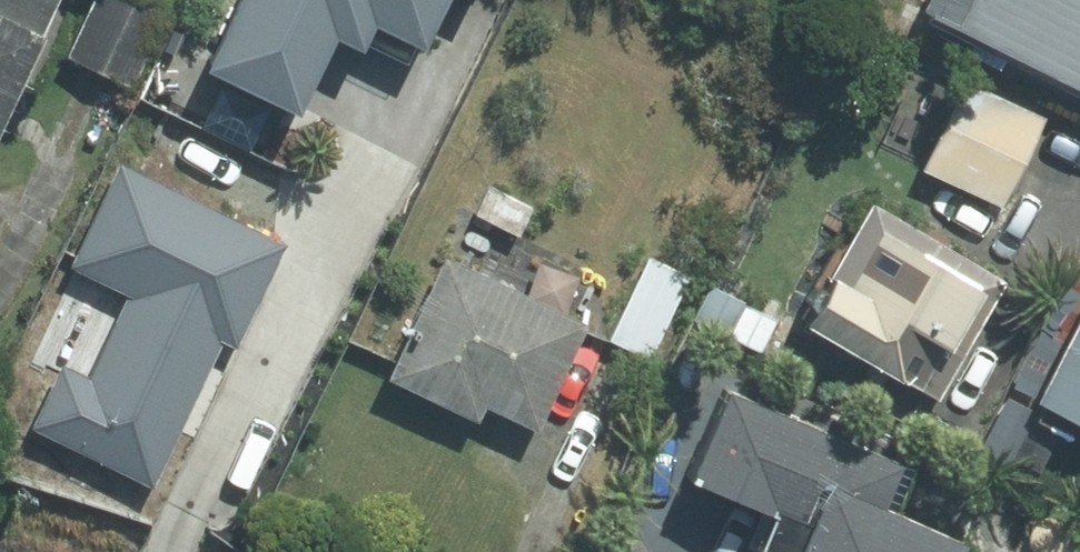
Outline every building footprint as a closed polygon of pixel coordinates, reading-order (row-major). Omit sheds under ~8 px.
[(14,24),(24,29),(38,0),(0,0),(0,54),(14,24)] [(146,0),(80,0),(54,53),(118,83),(156,5),(146,0)] [(439,50),(463,0),(243,0),(213,64),(299,104),(313,111),(346,42),(406,71),(420,41),(439,50)] [(1079,95),(1079,0),(902,0),(1079,95)] [(292,117),(198,71),(90,292),(172,332),(181,313),(218,331),(237,292),(329,336),(417,157),(368,133),(343,185),(275,152),(292,117)] [(1032,115),(948,77),(909,163),(992,201),(1032,115)] [(988,275),(853,198),(782,321),(918,397),(988,275)] [(571,323),(428,254),(369,373),(455,414),(463,397),(522,425),(571,323)] [(680,276),(638,255),(597,338),(640,358),(680,276)] [(1079,265),(1010,399),(1079,435),(1079,266),(1079,265)] [(698,382),(662,467),(771,512),(755,551),(929,551),(937,532),(858,499),(876,455),(698,382)]
